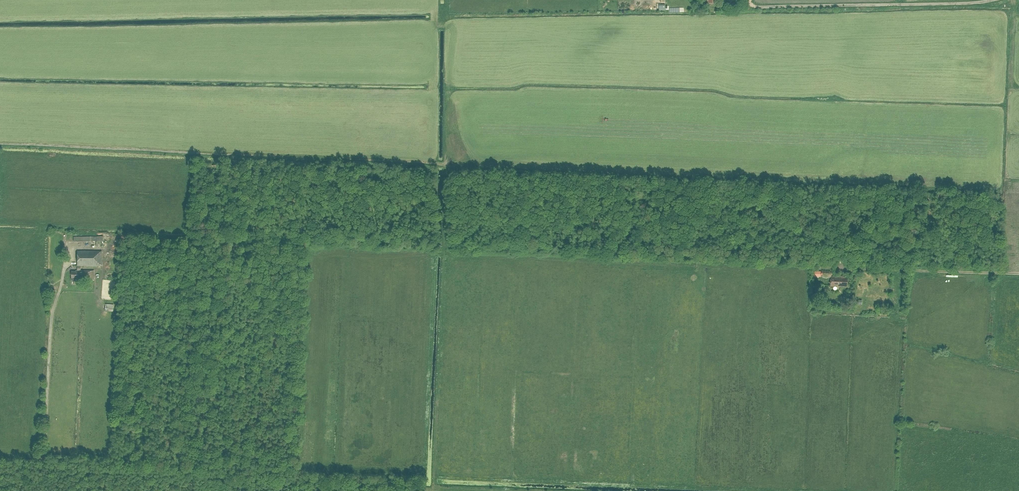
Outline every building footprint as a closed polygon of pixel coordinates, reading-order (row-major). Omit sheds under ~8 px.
[(75,271),(75,272),(71,271),(71,280),(78,280),(94,280),(94,270),(87,270),(80,270),(80,266),(102,266),(101,251),(77,251),(77,271),(75,271)] [(840,286),(847,287),(847,278),(840,278),(840,277),(831,277),(830,286),(833,286),(834,286),(837,286),(840,287),(840,286)]
